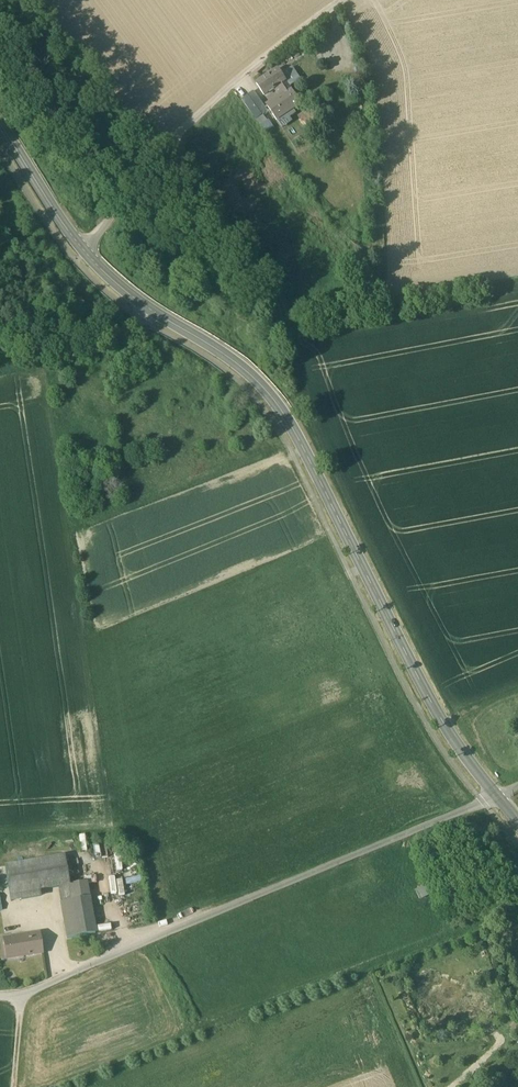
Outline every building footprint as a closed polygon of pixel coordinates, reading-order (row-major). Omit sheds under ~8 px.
[(250,74),(253,77),(273,61),(270,58),(250,74)] [(278,65),(255,81),(264,94),(269,90),(279,83),(287,94),(271,105),(279,117),(303,100),(294,88),(285,75),(278,65)] [(295,69),(285,75),(294,88),(303,81),(295,69)] [(255,94),(241,105),(257,125),(271,115),(255,94)] [(308,108),(303,100),(279,117),(276,119),(285,130),(296,122),(293,118),(308,108)] [(64,857),(54,859),(57,874),(66,872),(64,857)] [(54,859),(14,866),(17,881),(57,874),(54,859)] [(14,866),(5,868),(7,883),(17,881),(14,866)] [(57,874),(17,881),(20,901),(40,897),(39,891),(61,887),(68,886),(69,886),(66,872),(57,874)] [(125,886),(141,881),(139,876),(124,881),(125,886)] [(17,881),(7,883),(11,902),(20,901),(17,881)] [(419,898),(427,894),(422,884),(414,889),(419,898)] [(68,886),(61,887),(64,903),(71,902),(68,886)] [(64,903),(61,904),(67,940),(94,935),(88,899),(71,902),(64,903)] [(40,935),(16,939),(2,941),(5,960),(29,956),(43,954),(40,935)]
